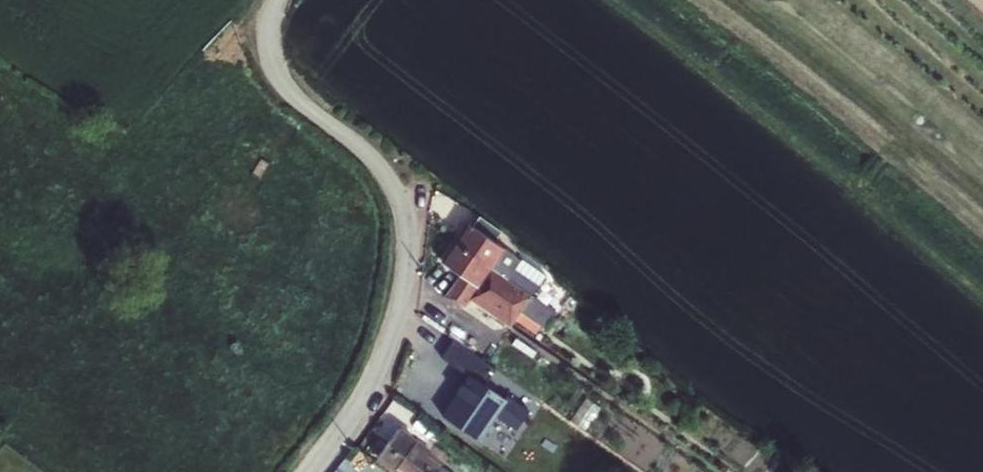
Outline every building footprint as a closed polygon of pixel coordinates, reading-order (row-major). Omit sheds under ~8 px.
[(462,228),(448,248),(508,293),(519,301),(527,290),(503,274),(509,264),(490,252),(497,242),(474,226),(470,232),(462,228)] [(508,293),(448,248),(434,268),(471,292),(461,303),(501,333),(523,303),(519,301),(508,293)] [(378,459),(378,460),(396,471),(399,468),(405,471),(445,471),(424,459),(428,452),(397,430),(378,459)]
